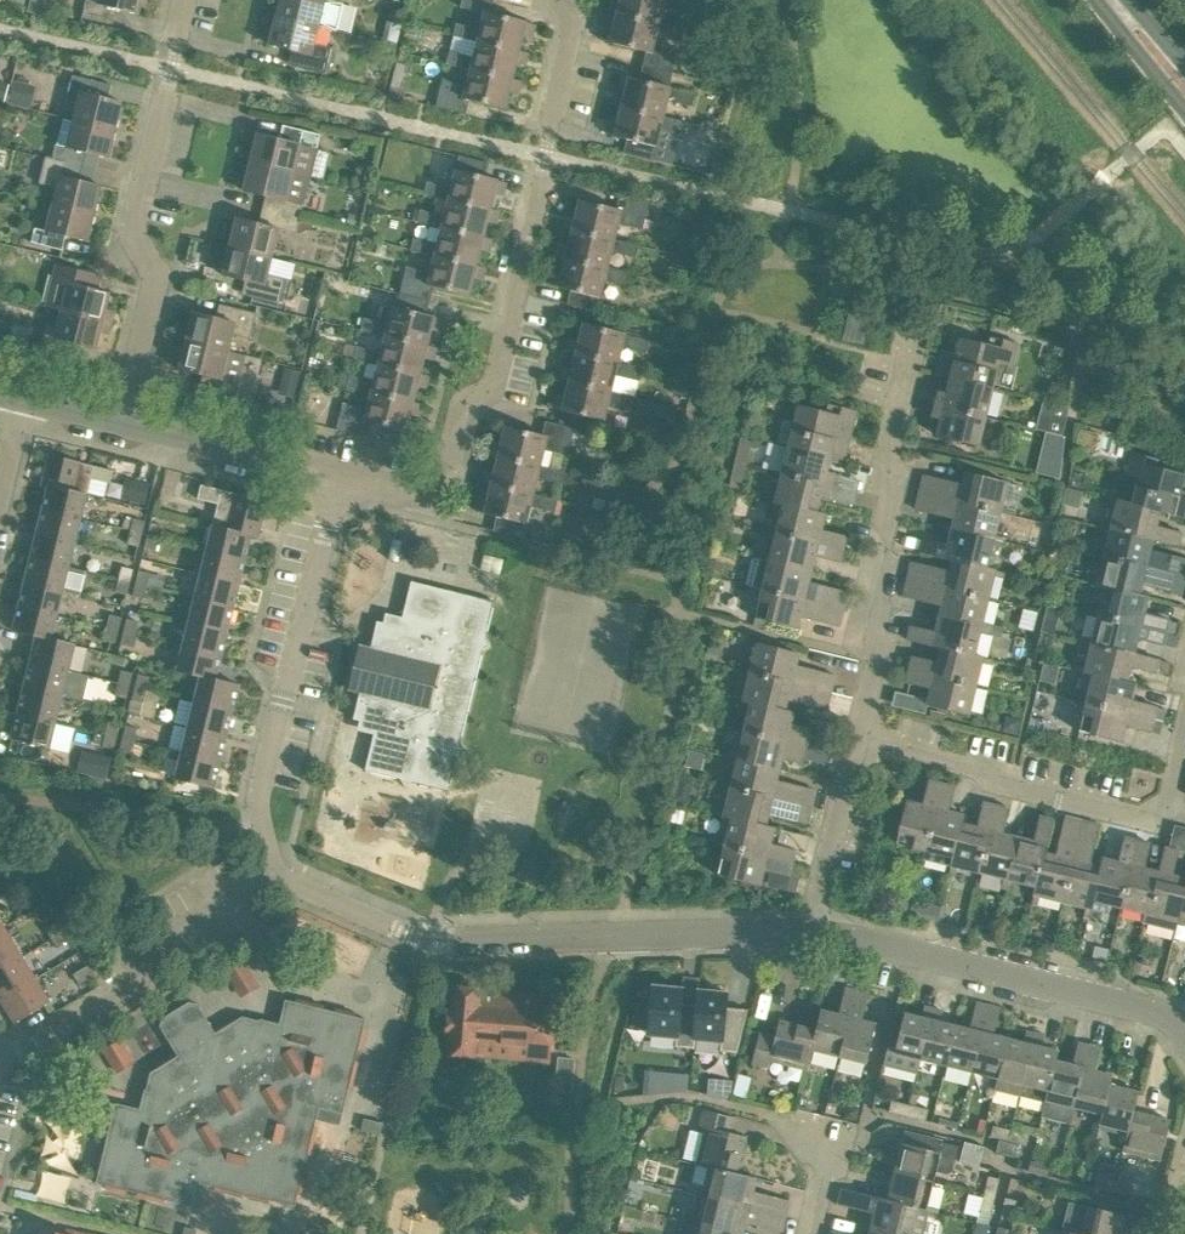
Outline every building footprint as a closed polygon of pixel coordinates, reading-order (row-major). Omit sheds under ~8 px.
[(7,5),(24,8),(25,0),(8,0),(7,5)] [(37,12),(39,0),(27,0),(25,9),(37,12)] [(83,15),(114,23),(117,9),(139,14),(142,0),(86,0),(83,15)] [(276,16),(318,27),(325,0),(280,0),(276,16)] [(487,0),(462,0),(461,7),(484,13),(481,29),(457,23),(454,36),(478,41),(477,43),(520,53),(520,51),(524,35),(530,37),(532,31),(534,31),(536,25),(527,23),(527,22),(491,13),(493,2),(487,0)] [(620,1),(615,0),(613,0),(612,6),(610,5),(608,12),(617,14),(617,13),(659,24),(663,7),(687,13),(690,1),(685,0),(620,0),(620,1)] [(617,13),(617,14),(613,29),(607,28),(605,34),(603,34),(601,40),(610,42),(610,43),(646,52),(643,66),(672,73),(676,58),(652,52),(656,36),(680,42),(683,29),(659,24),(617,13)] [(318,27),(276,16),(269,45),(299,52),(295,66),(325,73),(331,49),(314,46),(318,27)] [(698,34),(683,30),(681,40),(696,44),(698,34)] [(520,53),(477,43),(474,58),(450,52),(447,64),(471,70),(470,70),(513,81),(513,79),(517,64),(523,65),(525,59),(527,60),(529,53),(520,51),(520,53)] [(672,73),(643,66),(639,80),(629,77),(624,95),(618,93),(617,99),(614,99),(613,105),(621,107),(622,107),(664,117),(668,101),(692,107),(695,95),(671,89),(671,88),(669,87),(672,73)] [(513,81),(470,70),(467,86),(443,80),(436,107),(466,114),(469,100),(506,109),(510,92),(516,93),(518,87),(520,88),(522,82),(513,79),(513,81)] [(112,85),(84,78),(73,75),(66,101),(78,104),(74,120),(115,130),(122,103),(108,99),(112,85)] [(4,102),(8,84),(0,82),(0,101),(4,102)] [(388,95),(403,99),(407,88),(391,84),(388,95)] [(28,88),(17,85),(14,85),(9,105),(26,109),(31,89),(28,88)] [(622,107),(621,107),(618,123),(611,121),(610,127),(607,127),(606,133),(614,135),(614,136),(627,139),(623,153),(653,161),(661,129),(685,135),(688,123),(664,117),(622,107)] [(115,130),(74,120),(67,148),(56,145),(52,160),(83,167),(87,153),(108,158),(115,130)] [(257,134),(250,163),(310,177),(320,134),(290,127),(287,141),(257,134)] [(491,209),(495,193),(501,195),(503,189),(505,189),(506,183),(498,181),(498,180),(485,177),(489,163),(459,156),(451,187),(427,182),(424,194),(448,200),(448,199),(491,209)] [(83,167),(52,160),(43,158),(37,185),(57,190),(54,204),(95,214),(102,186),(80,181),(83,167)] [(310,177),(250,163),(243,191),(273,198),(270,212),(299,219),(310,177)] [(615,240),(619,224),(642,230),(649,203),(619,195),(616,209),(579,200),(575,218),(569,216),(567,222),(565,222),(563,228),(572,230),(615,240)] [(448,199),(448,200),(444,216),(420,210),(418,222),(441,228),(442,227),(484,238),(488,222),(494,223),(496,217),(498,218),(500,211),(491,209),(448,199)] [(95,214),(54,204),(47,232),(36,229),(32,244),(64,251),(67,237),(88,242),(95,214)] [(237,219),(230,247),(272,257),(279,229),(296,234),(299,219),(270,212),(266,226),(237,219)] [(346,226),(356,228),(359,217),(349,214),(346,226)] [(442,227),(441,228),(437,244),(414,238),(411,250),(434,256),(477,266),(481,250),(487,252),(489,245),(491,246),(493,240),(484,238),(442,227)] [(572,230),(568,246),(562,244),(560,250),(558,250),(556,256),(565,258),(607,268),(608,268),(612,252),(635,258),(638,246),(615,240),(572,230)] [(272,257),(230,247),(223,275),(253,282),(249,297),(279,304),(284,279),(268,275),(272,257)] [(689,258),(675,255),(672,267),(686,270),(689,258)] [(477,266),(434,256),(431,272),(407,266),(400,294),(430,301),(433,287),(470,296),(474,278),(480,280),(482,274),(484,274),(486,268),(477,266)] [(565,258),(561,274),(555,273),(553,279),(551,278),(549,284),(558,287),(571,290),(567,304),(597,312),(605,280),(629,286),(632,274),(608,268),(607,268),(565,258)] [(62,311),(111,323),(114,311),(106,309),(110,293),(96,290),(100,276),(59,266),(49,308),(62,311)] [(430,301),(400,294),(397,308),(392,307),(388,324),(364,318),(361,330),(385,336),(427,346),(431,330),(438,332),(439,325),(442,326),(443,320),(434,318),(435,317),(426,315),(430,301)] [(194,312),(186,341),(229,351),(232,334),(248,337),(254,313),(227,306),(223,320),(194,312)] [(111,323),(62,311),(58,327),(47,324),(40,350),(71,358),(75,343),(97,349),(100,333),(108,335),(111,323)] [(853,311),(846,338),(861,341),(867,315),(853,311)] [(311,315),(310,332),(326,333),(326,315),(311,315)] [(618,363),(622,347),(646,353),(649,341),(625,335),(625,334),(583,324),(579,341),(573,339),(571,346),(569,345),(567,351),(576,353),(618,363)] [(385,336),(381,352),(357,347),(354,359),(378,364),(420,375),(421,374),(424,358),(431,360),(432,354),(435,354),(436,348),(427,346),(385,336)] [(951,377),(992,387),(998,362),(1010,365),(1015,344),(991,338),(990,345),(960,338),(956,355),(943,352),(937,376),(950,379),(951,377)] [(229,351),(186,341),(179,369),(209,376),(205,391),(235,398),(246,356),(229,351)] [(325,351),(313,349),(312,357),(324,359),(325,351)] [(576,353),(572,369),(566,368),(564,374),(562,373),(560,379),(569,382),(569,381),(611,392),(611,391),(615,375),(639,381),(642,369),(618,363),(576,353)] [(378,364),(374,381),(350,375),(347,387),(371,393),(413,403),(414,402),(418,387),(424,388),(425,382),(428,383),(429,376),(421,374),(420,375),(378,364)] [(281,385),(295,388),(298,375),(284,372),(281,385)] [(939,392),(936,404),(985,416),(992,387),(951,377),(950,379),(947,393),(939,392)] [(677,379),(673,393),(687,397),(691,383),(677,379)] [(569,381),(569,382),(565,398),(559,396),(557,402),(555,402),(553,408),(562,410),(562,411),(604,421),(608,403),(632,409),(635,397),(611,391),(611,392),(569,381)] [(1046,399),(1054,401),(1064,403),(1068,385),(1051,381),(1046,399)] [(413,403),(371,393),(367,409),(343,403),(337,430),(366,437),(370,423),(406,432),(411,415),(417,416),(419,410),(421,411),(422,405),(414,402),(413,403)] [(648,414),(651,401),(636,398),(633,411),(648,414)] [(798,405),(795,419),(786,417),(782,419),(777,440),(789,443),(789,445),(831,455),(846,458),(857,411),(829,404),(827,412),(798,405)] [(985,416),(936,404),(933,417),(940,419),(936,435),(978,445),(985,416)] [(1065,423),(1064,423),(1050,419),(1052,414),(1041,412),(1036,429),(1062,436),(1065,423)] [(498,457),(540,466),(543,450),(567,456),(573,429),(544,422),(541,436),(504,428),(500,445),(494,443),(493,449),(490,449),(489,455),(498,457)] [(1037,457),(1040,458),(1059,461),(1063,439),(1041,435),(1037,457)] [(735,461),(747,464),(751,447),(739,444),(735,461)] [(831,455),(789,445),(782,472),(833,484),(836,474),(827,472),(831,455)] [(1161,510),(1184,517),(1184,492),(1180,491),(1184,475),(1155,467),(1157,459),(1134,454),(1129,474),(1140,476),(1133,504),(1161,510)] [(43,480),(88,491),(91,478),(110,483),(113,471),(49,455),(43,480)] [(498,457),(494,473),(487,471),(486,477),(484,477),(482,483),(491,485),(533,495),(533,494),(537,478),(560,484),(563,472),(540,466),(498,457)] [(747,464),(735,461),(730,481),(742,484),(747,464)] [(833,484),(782,472),(775,502),(817,512),(821,496),(830,499),(833,484)] [(924,476),(920,492),(1000,512),(1008,483),(966,473),(962,486),(924,476)] [(145,504),(150,485),(125,479),(121,499),(145,504)] [(88,491),(43,480),(42,485),(48,486),(43,507),(82,516),(88,491)] [(213,526),(258,537),(267,501),(201,485),(198,499),(218,504),(213,526)] [(491,485),(487,501),(481,499),(479,505),(477,505),(476,511),(484,513),(484,514),(497,517),(493,531),(523,538),(530,506),(562,513),(565,502),(533,494),(533,495),(491,485)] [(1000,512),(920,492),(916,509),(954,518),(951,529),(1002,542),(1003,536),(995,534),(1000,512)] [(624,497),(616,495),(608,499),(606,508),(620,511),(624,497)] [(1118,500),(1111,528),(1154,539),(1178,545),(1181,533),(1157,527),(1161,510),(1133,504),(1118,500)] [(817,512),(775,502),(771,518),(780,520),(777,532),(843,549),(846,537),(822,531),(826,515),(817,512)] [(82,516),(43,507),(37,532),(76,541),(82,516)] [(593,523),(604,525),(606,515),(595,513),(593,523)] [(134,518),(130,531),(142,534),(145,521),(134,518)] [(147,535),(159,538),(162,525),(151,523),(147,535)] [(258,537),(213,526),(207,550),(246,560),(251,537),(258,538),(258,537)] [(1111,528),(1101,526),(1100,532),(1110,534),(1104,556),(1184,577),(1184,576),(1184,560),(1151,551),(1154,539),(1111,528)] [(1002,542),(951,529),(947,545),(923,539),(920,552),(952,560),(953,560),(986,568),(992,547),(1000,549),(1002,542)] [(142,534),(130,531),(127,544),(139,547),(142,534)] [(76,541),(37,532),(31,557),(70,566),(76,541)] [(777,532),(771,560),(812,571),(816,556),(840,562),(843,549),(777,532)] [(159,538),(147,535),(144,548),(156,551),(159,538)] [(246,560),(207,550),(201,574),(240,584),(246,560)] [(812,571),(771,560),(755,556),(748,584),(764,588),(844,607),(848,593),(809,583),(812,571)] [(1184,577),(1104,556),(1099,579),(1089,577),(1088,582),(1098,585),(1097,585),(1141,595),(1143,583),(1181,593),(1184,577)] [(70,566),(31,557),(25,582),(63,592),(70,566)] [(953,560),(952,560),(950,572),(912,562),(908,578),(987,598),(993,575),(1002,578),(1003,573),(994,570),(986,568),(953,560)] [(119,579),(130,582),(134,569),(122,566),(119,579)] [(136,583),(147,586),(150,573),(139,570),(136,583)] [(240,584),(201,574),(195,598),(234,608),(240,584)] [(987,598),(908,578),(903,595),(941,605),(938,616),(990,629),(998,631),(999,626),(981,621),(987,598)] [(130,582),(119,579),(115,592),(127,595),(130,582)] [(486,637),(495,601),(411,581),(400,626),(377,621),(370,649),(359,646),(349,689),(360,691),(353,719),(376,725),(365,770),(400,779),(405,787),(413,782),(448,791),(457,755),(465,751),(460,742),(483,650),(490,645),(486,637)] [(25,582),(19,607),(57,617),(63,592),(25,582)] [(147,586),(136,583),(133,596),(144,599),(147,586)] [(1141,595),(1097,585),(1093,602),(1100,604),(1097,615),(1165,632),(1168,619),(1144,614),(1148,597),(1141,595)] [(844,607),(764,588),(757,619),(798,629),(801,617),(840,626),(844,607)] [(195,598),(189,622),(228,632),(234,608),(195,598)] [(57,617),(19,607),(13,631),(36,636),(37,636),(52,639),(57,617)] [(107,627),(118,630),(122,617),(110,615),(107,627)] [(1097,615),(1091,643),(1134,654),(1138,637),(1162,643),(1165,632),(1097,615)] [(990,629),(938,616),(934,632),(910,626),(907,638),(973,654),(979,632),(988,634),(990,629)] [(124,631),(135,634),(138,622),(127,619),(124,631)] [(189,622),(183,646),(222,656),(228,632),(189,622)] [(118,630),(107,627),(103,640),(115,643),(118,630)] [(135,634),(124,631),(121,644),(132,647),(135,634)] [(1177,635),(1165,632),(1162,643),(1174,646),(1177,635)] [(37,636),(36,636),(30,663),(69,672),(76,644),(52,639),(37,636)] [(973,654),(907,638),(907,639),(940,647),(936,663),(912,657),(909,668),(973,684),(979,661),(990,664),(990,660),(980,657),(973,655),(973,654)] [(1134,654),(1091,643),(1086,665),(1077,664),(1076,668),(1084,670),(1084,671),(1127,682),(1131,666),(1155,672),(1155,671),(1158,660),(1134,654)] [(749,673),(830,692),(834,675),(795,666),(798,654),(756,644),(749,673)] [(222,656),(183,646),(177,671),(201,677),(201,676),(216,680),(216,679),(222,656)] [(717,659),(719,648),(710,646),(707,657),(717,659)] [(69,672),(30,663),(10,658),(4,682),(24,687),(63,697),(69,672)] [(1158,660),(1155,671),(1167,674),(1170,663),(1158,660)] [(973,684),(909,668),(906,682),(929,688),(926,703),(966,713),(973,684)] [(121,670),(118,683),(130,686),(133,673),(121,670)] [(830,692),(749,673),(739,671),(733,698),(752,703),(784,711),(787,699),(826,708),(830,692)] [(1127,682),(1084,671),(1080,688),(1091,691),(1088,703),(1153,718),(1156,707),(1131,700),(1135,684),(1127,682)] [(135,687),(147,690),(150,677),(138,674),(135,687)] [(201,677),(194,701),(233,711),(240,685),(216,679),(216,680),(201,676),(201,677)] [(130,686),(118,683),(115,696),(127,699),(130,686)] [(63,697),(24,687),(18,713),(56,722),(63,697)] [(147,690),(135,687),(132,700),(129,713),(154,718),(159,693),(147,690)] [(194,701),(188,727),(227,736),(233,711),(194,701)] [(752,703),(745,732),(806,746),(810,729),(791,724),(793,713),(784,711),(752,703)] [(1153,718),(1088,703),(1081,731),(1122,740),(1125,725),(1151,731),(1153,718)] [(56,722),(18,713),(11,738),(50,748),(56,722)] [(1003,731),(1017,734),(1020,719),(1006,716),(1003,731)] [(106,734),(117,737),(120,724),(109,721),(106,734)] [(123,738),(134,741),(137,728),(126,725),(123,738)] [(227,736),(188,727),(182,752),(220,762),(227,736)] [(806,746),(745,732),(739,760),(780,770),(782,758),(802,763),(806,746)] [(117,737),(106,734),(103,747),(114,750),(117,737)] [(134,741),(123,738),(120,751),(131,753),(134,741)] [(82,750),(78,768),(77,772),(105,779),(106,775),(111,757),(82,750)] [(220,762),(182,752),(175,779),(214,788),(220,762)] [(739,760),(732,788),(811,807),(815,791),(777,781),(780,770),(739,760)] [(924,851),(941,783),(930,781),(924,805),(907,802),(897,844),(924,851)] [(954,786),(941,783),(924,851),(954,858),(962,824),(964,815),(948,811),(954,786)] [(811,807),(732,788),(725,817),(733,818),(766,826),(769,815),(807,824),(811,807)] [(962,824),(954,858),(949,875),(954,876),(956,867),(979,873),(995,805),(984,802),(978,828),(962,824)] [(1008,808),(995,805),(979,873),(1002,878),(999,888),(1005,889),(1018,838),(1002,834),(1008,808)] [(1018,838),(1005,889),(1011,891),(1013,881),(1035,887),(1033,895),(1034,895),(1045,853),(1044,853),(1052,820),(1040,816),(1034,842),(1018,838)] [(1045,853),(1034,895),(1032,905),(1038,906),(1040,896),(1062,902),(1082,821),(1066,817),(1057,856),(1045,853)] [(766,826),(733,818),(726,847),(792,862),(795,851),(771,845),(775,828),(766,826)] [(1082,821),(1062,902),(1086,908),(1083,918),(1088,919),(1090,909),(1101,867),(1088,864),(1098,825),(1082,821)] [(1101,867),(1090,909),(1107,913),(1109,903),(1121,905),(1137,839),(1125,837),(1119,863),(1103,859),(1101,867)] [(1149,842),(1137,839),(1121,905),(1145,911),(1143,920),(1147,921),(1159,871),(1143,867),(1149,842)] [(792,862),(726,847),(719,876),(761,886),(765,870),(789,875),(792,862)] [(1159,871),(1147,921),(1174,928),(1176,919),(1184,884),(1184,877),(1173,874),(1178,850),(1165,847),(1159,871)] [(1176,919),(1184,922),(1184,884),(1176,919)] [(894,910),(909,913),(912,901),(897,897),(894,910)] [(908,914),(936,921),(940,906),(929,903),(929,906),(911,902),(909,913),(908,914)] [(23,956),(0,920),(0,970),(23,956)] [(51,939),(66,930),(60,920),(45,929),(51,939)] [(72,939),(66,930),(51,939),(57,948),(72,939)] [(1095,946),(1092,958),(1105,962),(1108,949),(1095,946)] [(0,970),(0,1001),(36,978),(23,956),(0,970)] [(243,962),(225,974),(240,996),(258,984),(243,962)] [(1176,993),(1184,994),(1184,964),(1179,964),(1176,993)] [(88,966),(73,974),(79,984),(93,975),(88,966)] [(0,1001),(0,1014),(7,1010),(15,1023),(50,1002),(36,978),(0,1001)] [(685,984),(655,982),(651,1031),(679,1034),(678,1044),(697,1045),(702,986),(701,986),(700,1000),(684,999),(685,984)] [(480,988),(453,985),(446,1055),(475,1058),(475,1056),(549,1062),(554,997),(480,991),(480,988)] [(731,988),(702,986),(697,1045),(698,1045),(699,1035),(725,1037),(725,1047),(743,1049),(753,1005),(730,1003),(731,988)] [(818,1021),(819,1021),(813,1050),(841,1056),(856,990),(845,987),(838,1014),(821,1010),(818,1021)] [(868,993),(856,990),(841,1056),(866,1062),(876,1023),(862,1020),(868,993)] [(179,1055),(177,1056),(151,1071),(147,1091),(153,1101),(141,1109),(116,1103),(96,1182),(190,1206),(196,1182),(295,1207),(320,1108),(343,1114),(366,1018),(285,999),(279,1023),(267,1030),(261,1020),(243,1016),(215,1032),(214,1033),(210,1051),(196,1059),(179,1055)] [(214,1033),(215,1032),(198,1003),(190,1001),(163,1017),(161,1026),(177,1056),(179,1055),(196,1059),(210,1051),(214,1033)] [(969,1028),(956,1025),(946,1064),(971,1070),(987,1005),(976,1002),(969,1028)] [(987,1005),(971,1070),(997,1077),(1006,1037),(993,1034),(1000,1008),(987,1005)] [(933,1008),(924,1006),(921,1017),(904,1013),(898,1038),(890,1036),(883,1064),(917,1072),(921,1058),(933,1008)] [(933,1008),(921,1058),(946,1064),(956,1025),(940,1021),(943,1010),(933,1008)] [(819,1021),(818,1021),(800,1017),(798,1025),(779,1021),(775,1036),(760,1032),(752,1063),(769,1067),(771,1060),(808,1069),(813,1050),(819,1021)] [(1006,1037),(997,1077),(996,1078),(993,1090),(1019,1096),(1035,1033),(1025,1031),(1023,1041),(1006,1037)] [(1035,1033),(1019,1096),(1046,1103),(1056,1060),(1059,1050),(1042,1046),(1044,1035),(1035,1033)] [(119,1038),(101,1048),(115,1073),(133,1063),(119,1038)] [(1056,1060),(1046,1103),(1042,1117),(1070,1123),(1074,1108),(1089,1045),(1078,1042),(1072,1064),(1056,1060)] [(1100,1048),(1089,1045),(1074,1108),(1102,1115),(1112,1085),(1115,1075),(1095,1070),(1100,1048)] [(572,1057),(559,1056),(556,1089),(569,1090),(572,1057)] [(690,1073),(664,1070),(662,1093),(670,1092),(688,1090),(690,1073)] [(1112,1085),(1102,1115),(1099,1125),(1127,1132),(1134,1111),(1139,1091),(1112,1085)] [(906,1116),(909,1104),(892,1100),(889,1112),(906,1116)] [(928,1109),(909,1104),(906,1116),(925,1120),(928,1109)] [(850,1106),(846,1109),(844,1118),(857,1121),(860,1108),(850,1106)] [(705,1129),(697,1164),(737,1174),(746,1137),(731,1133),(735,1117),(703,1109),(699,1127),(705,1129)] [(1134,1111),(1127,1132),(1123,1152),(1129,1153),(1160,1161),(1170,1120),(1134,1111)] [(366,1119),(363,1130),(380,1135),(383,1123),(366,1119)] [(1008,1142),(1011,1130),(993,1125),(990,1137),(1008,1142)] [(1029,1134),(1011,1130),(1008,1142),(1026,1146),(1029,1134)] [(895,1173),(935,1182),(937,1172),(946,1174),(952,1171),(957,1148),(944,1144),(944,1142),(924,1136),(921,1148),(902,1143),(895,1173)] [(994,1154),(1013,1159),(1017,1145),(998,1140),(994,1154)] [(1027,1171),(1046,1176),(1049,1165),(1030,1160),(1027,1171)] [(737,1174),(697,1164),(692,1183),(712,1188),(710,1198),(786,1217),(791,1201),(754,1191),(757,1178),(737,1174)] [(895,1173),(888,1201),(927,1211),(935,1182),(895,1173)] [(983,1194),(995,1196),(999,1178),(988,1175),(983,1194)] [(1112,1192),(1115,1180),(1097,1176),(1094,1187),(1112,1192)] [(1115,1180),(1112,1192),(1130,1196),(1133,1185),(1115,1180)] [(888,1201),(842,1190),(838,1205),(874,1214),(871,1227),(899,1233),(921,1233),(927,1211),(888,1201)] [(995,1196),(983,1194),(979,1212),(990,1214),(995,1196)] [(691,1223),(737,1233),(744,1233),(746,1223),(783,1232),(786,1217),(710,1198),(698,1195),(691,1223)] [(1005,1197),(1000,1216),(1012,1219),(1016,1200),(1005,1197)] [(1128,1216),(1088,1206),(1070,1202),(1064,1229),(1072,1232),(1081,1233),(1124,1233),(1128,1216)] [(688,1233),(737,1233),(691,1223),(688,1233)]
